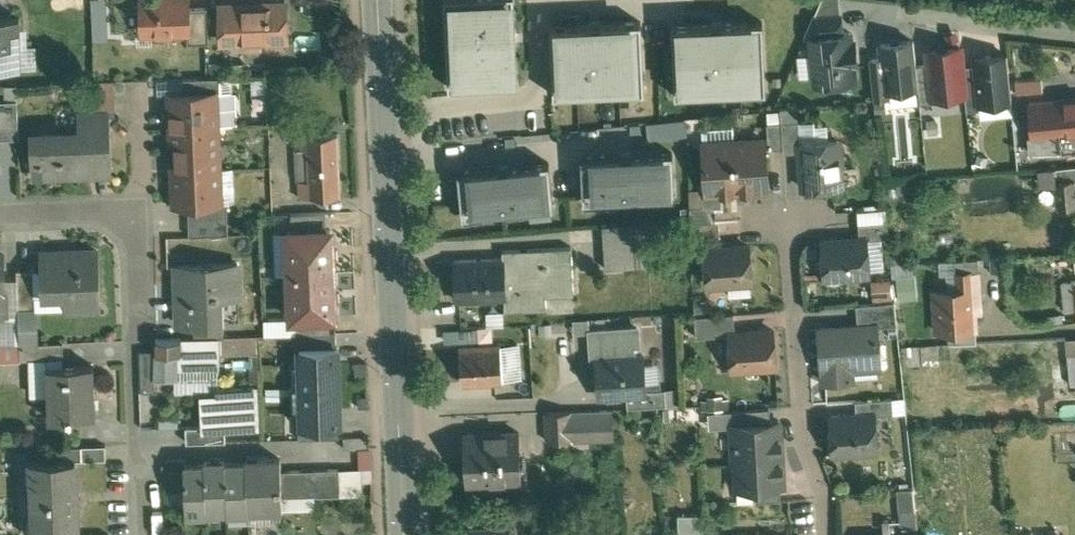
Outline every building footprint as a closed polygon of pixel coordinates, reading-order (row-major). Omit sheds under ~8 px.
[(103,0),(87,0),(89,40),(105,39),(103,0)] [(144,33),(189,32),(189,31),(189,8),(189,0),(143,0),(144,33)] [(452,83),(518,79),(514,0),(448,0),(452,83)] [(287,4),(243,6),(244,38),(288,37),(287,4)] [(243,6),(221,7),(223,39),(244,38),(243,6)] [(208,7),(189,8),(189,31),(189,32),(189,43),(210,42),(208,7)] [(841,11),(815,14),(805,37),(819,35),(820,34),(844,31),(841,11)] [(0,18),(0,65),(22,65),(22,63),(21,19),(21,17),(0,18)] [(765,20),(677,24),(680,91),(768,88),(765,20)] [(642,21),(554,24),(557,92),(645,88),(642,21)] [(844,31),(820,34),(819,35),(813,49),(817,82),(857,78),(856,70),(859,70),(856,40),(852,40),(851,31),(844,31)] [(915,40),(882,43),(884,57),(887,88),(888,88),(919,85),(917,64),(915,40)] [(961,47),(929,50),(930,63),(933,95),(935,95),(966,92),(961,47)] [(1008,54),(976,57),(980,102),(1012,99),(1008,54)] [(884,57),(871,59),(875,98),(889,96),(888,88),(887,88),(884,57)] [(930,63),(917,64),(919,85),(921,103),(935,101),(935,95),(933,95),(930,63)] [(223,77),(184,78),(184,93),(217,91),(217,92),(224,92),(223,77)] [(1043,77),(1016,79),(1018,92),(1044,90),(1043,77)] [(184,93),(171,93),(173,126),(218,125),(217,92),(217,91),(184,93)] [(0,98),(0,138),(20,137),(18,97),(0,98)] [(1031,102),(1034,154),(1063,152),(1063,151),(1067,151),(1068,158),(1074,157),(1074,97),(1031,102)] [(800,106),(781,108),(783,122),(782,122),(784,147),(784,152),(802,151),(801,143),(803,143),(800,106)] [(85,130),(42,132),(43,157),(34,157),(34,174),(78,172),(77,170),(96,170),(95,147),(110,146),(108,113),(84,114),(85,130)] [(684,133),(683,119),(643,122),(644,136),(684,133)] [(782,122),(768,123),(770,148),(784,147),(782,122)] [(218,125),(173,126),(173,138),(178,145),(179,170),(220,168),(218,125)] [(340,134),(300,136),(302,195),(342,194),(340,134)] [(766,139),(735,141),(738,190),(768,188),(766,139)] [(803,143),(801,143),(802,151),(804,188),(842,185),(841,167),(844,164),(842,145),(839,142),(839,140),(803,143)] [(735,141),(704,143),(707,191),(708,192),(722,191),(738,190),(735,141)] [(110,146),(95,147),(96,170),(97,172),(111,171),(110,146)] [(674,152),(587,154),(588,197),(675,195),(674,152)] [(548,160),(462,170),(467,212),(553,203),(548,160)] [(1055,168),(1056,180),(1074,178),(1074,181),(1074,166),(1055,168)] [(179,170),(175,170),(176,203),(189,203),(221,202),(221,200),(220,168),(179,170)] [(1056,180),(1059,206),(1074,205),(1074,182),(1074,181),(1074,178),(1056,180)] [(707,191),(703,191),(704,206),(691,206),(692,222),(717,220),(716,206),(723,206),(722,191),(708,192),(707,191)] [(221,202),(189,203),(190,217),(229,215),(228,200),(221,200),(221,202)] [(327,212),(292,213),(293,230),(328,229),(327,212)] [(229,215),(190,217),(190,235),(229,234),(229,215)] [(647,220),(603,224),(607,268),(637,265),(635,242),(649,240),(647,220)] [(717,220),(692,222),(693,237),(721,235),(720,220),(717,220)] [(888,221),(859,223),(861,238),(867,237),(867,238),(889,237),(888,221)] [(293,230),(289,230),(290,274),(334,272),(332,229),(328,229),(293,230)] [(861,238),(824,241),(826,276),(870,273),(867,238),(867,237),(861,238)] [(572,245),(504,249),(507,296),(507,309),(547,306),(547,295),(575,293),(572,245)] [(749,245),(706,248),(709,284),(752,281),(749,245)] [(76,253),(76,255),(60,256),(60,254),(42,255),(43,291),(71,289),(72,307),(66,308),(67,310),(100,308),(98,252),(76,253)] [(504,257),(457,260),(459,299),(507,296),(504,257)] [(979,258),(955,260),(957,290),(934,291),(937,330),(977,328),(975,303),(982,303),(979,258)] [(238,264),(178,266),(179,284),(180,284),(180,298),(178,298),(179,325),(195,324),(218,323),(217,293),(239,292),(238,264)] [(893,297),(913,297),(913,265),(893,265),(893,297)] [(35,271),(18,271),(19,311),(36,310),(35,271)] [(334,272),(290,274),(292,317),(297,317),(331,316),(335,315),(334,272)] [(889,297),(889,279),(869,279),(869,297),(889,297)] [(1063,282),(1065,310),(1074,309),(1074,281),(1063,282)] [(896,301),(857,304),(859,325),(878,324),(878,325),(898,324),(896,301)] [(735,312),(696,315),(697,336),(731,333),(730,332),(736,332),(735,312)] [(331,316),(297,317),(297,334),(337,333),(337,332),(332,332),(331,316)] [(590,318),(574,319),(575,333),(591,332),(591,331),(590,318)] [(218,323),(195,324),(195,337),(218,336),(224,336),(223,322),(218,323)] [(859,325),(821,328),(825,381),(853,379),(852,362),(880,360),(878,325),(878,324),(859,325)] [(638,327),(591,331),(591,332),(593,362),(597,361),(597,360),(635,357),(634,344),(640,344),(638,327)] [(736,332),(730,332),(731,333),(733,368),(776,365),(774,329),(736,332)] [(337,333),(297,334),(298,347),(301,347),(337,346),(337,333)] [(183,337),(156,338),(156,350),(148,350),(148,360),(156,360),(156,378),(178,378),(178,362),(218,361),(218,336),(195,337),(189,337),(184,338),(183,337)] [(16,360),(15,343),(0,344),(0,361),(16,360)] [(502,345),(461,348),(463,382),(477,381),(478,387),(485,386),(485,381),(504,379),(503,368),(508,368),(507,362),(503,362),(502,345)] [(337,346),(301,347),(302,386),(339,384),(338,346),(337,346)] [(921,346),(904,347),(906,365),(923,363),(921,346)] [(635,357),(597,360),(597,361),(600,395),(627,393),(647,391),(647,390),(644,356),(635,357)] [(218,375),(218,361),(178,362),(178,378),(213,377),(218,375)] [(94,365),(47,368),(50,418),(72,417),(71,416),(95,414),(94,365)] [(339,384),(302,386),(303,424),(303,425),(340,424),(340,423),(339,384)] [(256,387),(219,389),(219,395),(206,396),(207,426),(207,428),(226,428),(258,426),(256,387)] [(647,391),(627,393),(629,408),(667,405),(667,404),(666,390),(666,389),(647,390),(647,391)] [(678,390),(666,390),(667,404),(679,403),(678,390)] [(723,426),(721,395),(703,396),(705,427),(723,426)] [(893,397),(856,400),(857,414),(875,413),(875,414),(894,413),(893,397)] [(771,407),(732,410),(733,424),(772,422),(771,407)] [(614,410),(573,411),(574,439),(615,438),(614,410)] [(573,411),(546,412),(547,440),(574,439),(573,411)] [(857,414),(832,416),(835,452),(878,449),(875,414),(875,413),(857,414)] [(772,422),(733,424),(735,459),(737,459),(739,488),(756,487),(781,485),(784,485),(781,422),(772,422)] [(340,424),(303,425),(303,424),(300,424),(300,438),(309,438),(340,437),(340,424)] [(207,426),(187,426),(188,442),(227,441),(226,428),(207,428),(207,426)] [(520,432),(466,435),(469,482),(523,479),(520,432)] [(105,445),(81,445),(82,461),(106,461),(105,445)] [(357,449),(356,468),(367,469),(368,450),(357,449)] [(282,458),(247,460),(247,462),(249,510),(250,510),(249,508),(282,506),(282,508),(283,508),(282,458)] [(33,462),(36,534),(79,534),(76,460),(33,462)] [(226,461),(206,462),(206,464),(208,509),(228,508),(227,463),(226,461)] [(247,462),(227,463),(228,508),(228,511),(249,510),(247,462)] [(206,464),(185,465),(187,512),(208,511),(208,509),(206,464)] [(341,495),(340,468),(327,469),(328,495),(341,495)] [(314,469),(301,470),(302,496),(315,495),(314,469)] [(328,495),(327,469),(314,469),(315,495),(328,495)] [(302,496),(301,470),(288,470),(288,496),(302,496)] [(781,485),(756,487),(756,501),(782,499),(781,485)] [(915,487),(901,487),(903,526),(918,525),(915,487)] [(678,514),(679,534),(703,534),(702,513),(678,514)] [(894,534),(892,534),(891,519),(884,520),(885,534),(894,534)]
